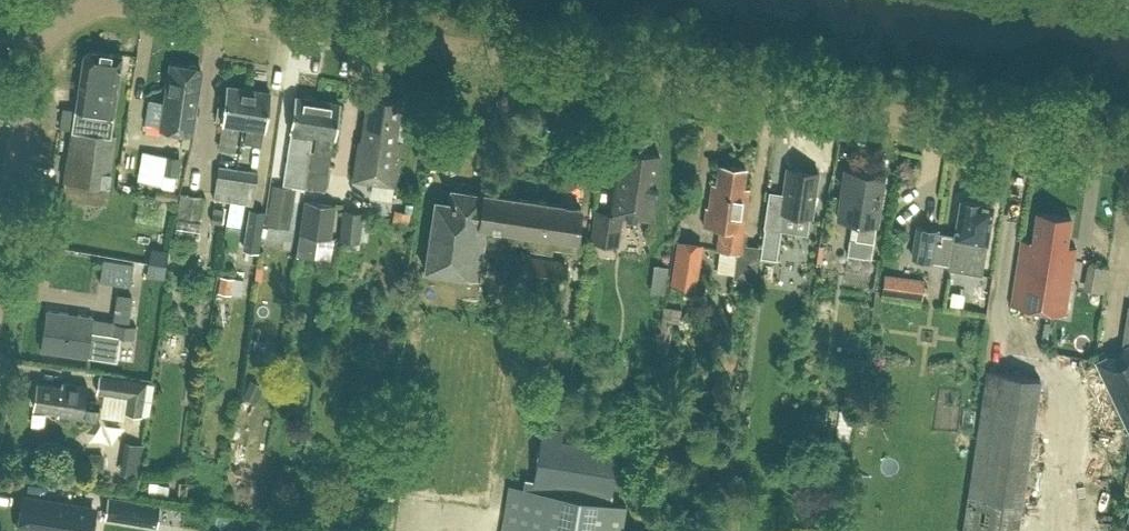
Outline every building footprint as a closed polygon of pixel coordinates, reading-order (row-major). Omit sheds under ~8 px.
[(110,134),(122,53),(89,48),(83,53),(72,130),(71,130),(62,197),(106,204),(116,134),(110,134)] [(161,127),(191,131),(201,66),(198,66),(196,63),(191,62),(188,64),(171,62),(168,79),(165,82),(164,86),(167,89),(161,127)] [(239,122),(245,123),(250,87),(228,84),(224,106),(219,105),(217,118),(222,119),(222,120),(223,120),(219,147),(235,149),(239,122)] [(264,126),(270,90),(250,87),(245,123),(248,124),(245,140),(261,143),(264,126)] [(305,150),(308,132),(312,133),(317,98),(296,95),(291,130),(292,130),(290,147),(305,150)] [(396,184),(402,140),(396,139),(402,100),(368,95),(361,138),(358,138),(352,177),(396,184)] [(325,188),(328,171),(333,137),(334,137),(339,101),(317,98),(312,133),(317,134),(314,150),(310,149),(304,185),(325,188)] [(621,147),(611,209),(595,207),(590,239),(617,243),(622,212),(650,217),(660,153),(621,147)] [(177,174),(180,156),(166,153),(152,151),(148,180),(162,183),(164,172),(177,174)] [(759,244),(742,242),(741,242),(748,193),(743,192),(746,166),(719,163),(715,188),(711,187),(709,206),(706,206),(703,223),(719,227),(716,247),(736,251),(733,275),(754,279),(759,244)] [(253,203),(258,170),(218,164),(213,194),(213,197),(253,203)] [(811,214),(817,170),(788,165),(782,210),(811,214)] [(876,222),(883,173),(845,167),(838,217),(876,222)] [(295,187),(272,183),(266,224),(288,227),(295,187)] [(479,275),(483,248),(496,251),(498,236),(482,234),(489,191),(485,190),(485,192),(451,187),(449,199),(435,197),(424,267),(479,275)] [(196,217),(200,194),(181,191),(177,214),(196,217)] [(574,248),(581,205),(489,191),(482,234),(498,236),(496,251),(504,252),(509,252),(509,251),(511,238),(532,242),(531,247),(551,250),(552,244),(574,248)] [(331,232),(336,201),(304,197),(299,229),(295,254),(313,257),(317,231),(331,232)] [(917,225),(913,256),(933,259),(950,261),(949,266),(982,271),(984,257),(986,241),(992,203),(960,198),(954,236),(954,238),(936,235),(937,228),(917,225)] [(210,222),(220,224),(223,208),(213,206),(210,222)] [(243,248),(257,251),(260,235),(264,210),(250,208),(246,233),(243,248)] [(1065,310),(1075,246),(1066,245),(1070,215),(1035,209),(1031,239),(1021,237),(1011,302),(1065,310)] [(356,239),(359,212),(343,210),(340,237),(356,239)] [(407,226),(409,214),(394,211),(392,223),(407,226)] [(775,256),(779,228),(765,226),(761,253),(775,256)] [(873,242),(849,238),(847,254),(871,258),(873,242)] [(677,239),(670,283),(693,287),(700,243),(677,239)] [(562,258),(509,251),(509,252),(504,252),(500,276),(558,285),(562,258)] [(148,263),(146,276),(164,278),(166,265),(148,263)] [(653,264),(650,291),(663,293),(667,265),(653,264)] [(220,275),(218,291),(231,293),(234,277),(220,275)] [(884,275),(881,293),(921,298),(923,280),(884,275)] [(473,291),(470,301),(492,306),(494,295),(473,291)] [(1128,303),(1122,339),(1123,339),(1123,344),(1094,358),(1128,433),(1128,304),(1128,303)] [(129,310),(114,308),(113,319),(127,321),(129,310)] [(137,326),(112,323),(111,333),(90,330),(92,315),(47,309),(42,348),(87,355),(117,359),(120,336),(135,338),(137,326)] [(1044,375),(990,367),(965,530),(1020,530),(1044,375)] [(99,374),(97,392),(127,397),(124,412),(141,415),(147,382),(99,374)] [(99,400),(84,398),(86,384),(62,380),(61,384),(38,381),(34,406),(58,410),(57,413),(96,419),(99,400)] [(250,380),(242,397),(255,403),(263,386),(250,380)] [(831,452),(847,454),(854,411),(838,409),(831,452)] [(103,454),(88,454),(88,469),(103,468),(103,454)] [(509,483),(501,530),(620,530),(625,503),(509,483)] [(44,530),(88,530),(92,506),(25,495),(24,501),(21,500),(18,520),(19,520),(18,527),(44,530)] [(124,498),(111,495),(107,516),(156,525),(160,504),(139,500),(124,498)]
